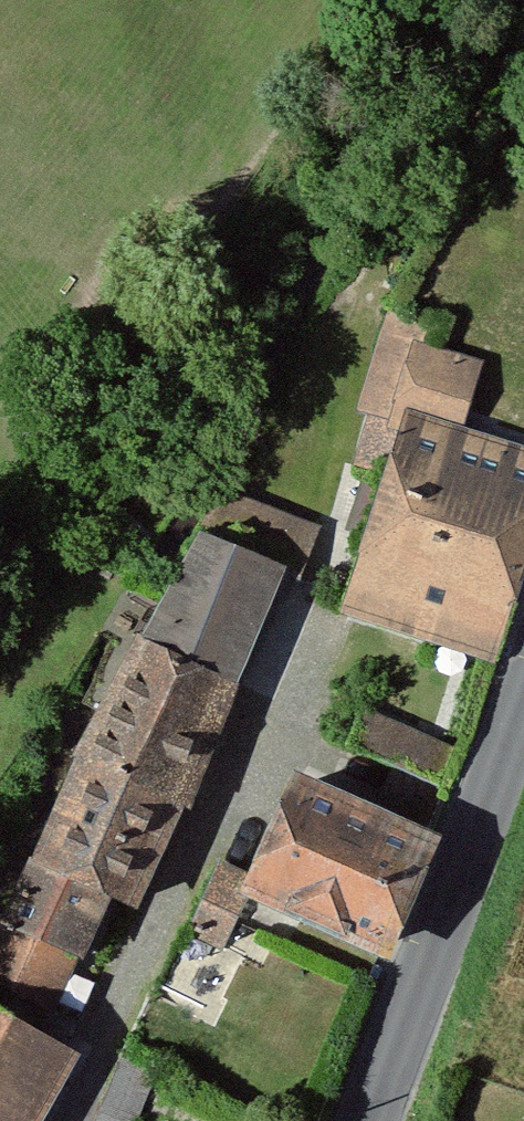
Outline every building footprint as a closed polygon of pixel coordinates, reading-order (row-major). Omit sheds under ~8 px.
[(411,422),(453,436),(477,365),(408,343),(416,320),(396,313),(366,403),(379,408),(363,454),(397,465),(411,422)] [(523,550),(523,549),(523,460),(453,436),(411,422),(397,465),(384,504),(523,550)] [(241,489),(231,524),(317,548),(326,512),(241,489)] [(523,550),(384,504),(351,602),(491,649),(523,550)] [(140,636),(81,760),(172,802),(280,566),(202,530),(151,641),(140,636)] [(364,709),(348,747),(439,787),(455,748),(364,709)] [(126,901),(172,802),(81,760),(35,859),(109,893),(126,901)] [(301,774),(252,880),(384,940),(433,835),(301,774)] [(109,893),(35,859),(5,920),(1,918),(0,919),(0,989),(37,1006),(50,1011),(109,893)] [(224,941),(252,880),(217,864),(189,925),(224,941)] [(24,1030),(37,1006),(0,989),(0,1016),(24,1030)] [(24,1030),(0,1016),(0,1120),(29,1120),(67,1054),(24,1030)] [(122,1061),(99,1120),(135,1120),(153,1073),(122,1061)]
